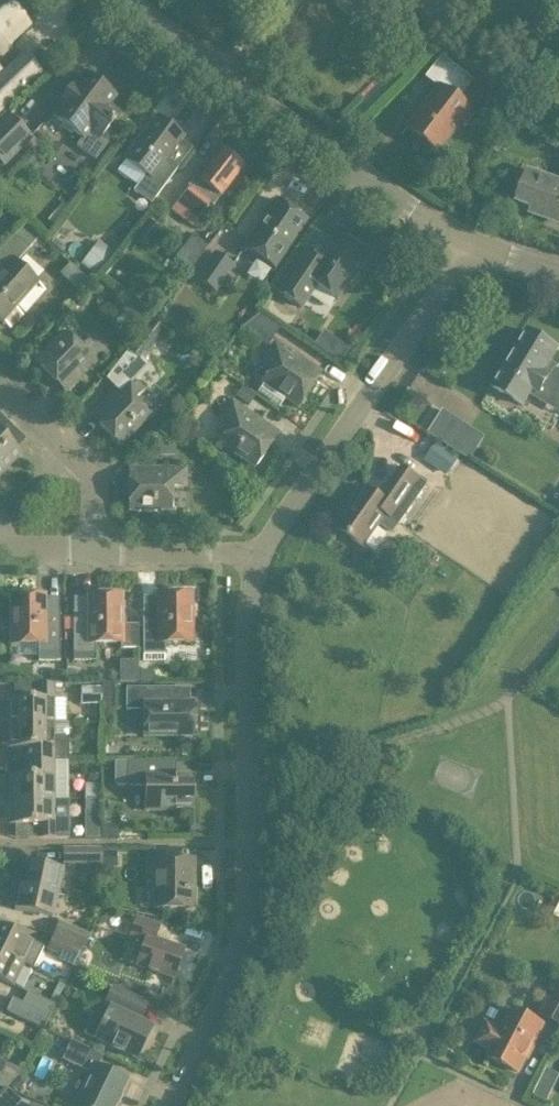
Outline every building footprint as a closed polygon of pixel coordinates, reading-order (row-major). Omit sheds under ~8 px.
[(28,25),(7,0),(0,0),(0,52),(28,25)] [(43,74),(24,53),(3,72),(0,69),(0,115),(43,74)] [(438,156),(472,111),(457,99),(472,81),(441,56),(425,78),(436,88),(404,129),(438,156)] [(80,142),(76,147),(96,161),(108,144),(100,138),(117,114),(107,107),(115,97),(85,74),(77,84),(75,83),(72,87),(60,103),(57,107),(60,109),(54,116),(83,138),(80,142)] [(7,111),(0,118),(0,163),(4,168),(33,139),(7,111)] [(151,204),(177,169),(166,161),(183,137),(156,117),(144,134),(142,133),(136,143),(137,144),(125,159),(145,175),(133,191),(151,204)] [(190,189),(171,212),(172,213),(190,227),(209,203),(204,198),(211,189),(220,196),(242,168),(219,150),(206,165),(204,163),(193,177),(194,178),(187,187),(190,189)] [(517,202),(531,207),(529,213),(547,220),(550,213),(558,216),(558,182),(528,171),(517,202)] [(276,199),(243,246),(274,268),(307,221),(276,199)] [(2,321),(37,282),(17,265),(31,250),(14,235),(0,251),(0,320),(2,321)] [(192,268),(207,248),(193,236),(181,251),(187,256),(183,261),(192,268)] [(336,299),(348,282),(351,281),(357,273),(356,270),(366,256),(336,236),(320,261),(304,250),(278,289),(305,306),(318,287),(336,299)] [(214,252),(196,280),(216,294),(235,265),(214,252)] [(313,383),(307,379),(315,367),(274,339),(280,329),(259,315),(242,330),(267,347),(262,356),(274,364),(261,383),(263,384),(258,392),(280,407),(285,399),(296,407),(313,383)] [(127,350),(128,350),(121,359),(135,370),(142,362),(143,363),(166,331),(165,331),(151,320),(150,319),(127,350)] [(329,330),(319,342),(344,364),(354,352),(329,330)] [(106,352),(91,337),(81,347),(65,331),(34,362),(55,383),(72,366),(82,376),(106,352)] [(558,371),(549,364),(558,349),(529,332),(493,388),(523,406),(539,379),(558,392),(558,370),(558,371)] [(120,447),(150,416),(134,400),(145,390),(130,375),(105,399),(116,409),(99,427),(120,447)] [(231,425),(219,444),(254,468),(271,445),(252,431),(259,419),(231,400),(219,417),(231,425)] [(447,408),(431,432),(474,459),(490,435),(447,408)] [(0,434),(0,468),(4,472),(21,455),(0,434)] [(446,476),(459,459),(437,443),(424,461),(446,476)] [(172,511),(171,489),(186,488),(186,467),(167,467),(152,467),(152,482),(128,482),(128,489),(128,511),(172,511)] [(403,468),(381,498),(368,489),(339,530),(363,547),(387,514),(401,524),(428,486),(403,468)] [(191,594),(158,594),(158,612),(142,612),(143,660),(165,660),(165,643),(191,642),(191,594)] [(38,661),(60,661),(60,617),(44,617),(44,595),(11,596),(11,644),(38,644),(38,661)] [(88,595),(88,613),(72,613),(72,619),(64,620),(64,632),(73,632),(73,661),(95,661),(95,643),(120,643),(120,649),(138,649),(138,624),(121,625),(121,595),(88,595)] [(142,660),(123,659),(122,683),(156,684),(157,671),(142,670),(142,660)] [(8,724),(53,724),(53,685),(38,685),(38,699),(8,699),(8,703),(1,703),(2,721),(8,721),(8,724)] [(94,687),(80,687),(81,707),(95,706),(94,687)] [(126,710),(140,710),(140,737),(192,736),(192,703),(175,703),(175,688),(125,688),(126,710)] [(53,738),(53,724),(8,724),(8,727),(2,727),(2,744),(8,744),(8,748),(24,748),(24,762),(54,762),(68,762),(68,738),(53,738)] [(193,808),(193,775),(176,776),(176,761),(127,761),(127,786),(145,786),(145,811),(161,811),(161,808),(193,808)] [(9,776),(9,801),(54,800),(54,762),(24,762),(24,775),(9,776)] [(85,799),(99,799),(99,784),(84,784),(85,799)] [(99,817),(99,799),(85,799),(85,817),(99,817)] [(40,839),(55,839),(68,839),(68,825),(54,825),(54,800),(9,801),(9,824),(39,824),(40,839)] [(102,853),(102,849),(63,849),(63,865),(101,865),(101,868),(102,853)] [(193,860),(153,860),(153,908),(193,908),(193,860)] [(19,887),(57,895),(62,871),(24,862),(23,867),(19,866),(15,869),(11,885),(19,887)] [(52,918),(57,895),(19,887),(11,885),(8,900),(11,905),(15,906),(14,910),(39,916),(38,919),(46,920),(47,917),(52,918)] [(159,926),(136,918),(129,937),(144,942),(136,966),(173,979),(184,949),(154,939),(159,926)] [(53,936),(84,950),(90,935),(58,921),(53,936)] [(0,926),(0,953),(23,964),(33,969),(44,947),(0,926)] [(53,937),(47,951),(75,963),(81,949),(53,937)] [(23,964),(0,953),(0,980),(12,986),(23,964)] [(141,1022),(149,1005),(115,988),(106,1007),(111,1009),(103,1025),(93,1021),(87,1034),(97,1040),(139,1060),(154,1028),(141,1022)] [(543,1017),(558,1026),(558,988),(543,1017)] [(28,992),(22,1003),(49,1016),(55,1005),(28,992)] [(22,1003),(12,998),(6,1012),(43,1029),(49,1016),(22,1003)] [(477,1043),(491,1050),(488,1057),(517,1072),(542,1025),(513,1009),(501,1032),(487,1024),(477,1043)] [(74,1105),(114,1105),(127,1080),(98,1066),(103,1056),(63,1036),(55,1052),(64,1056),(62,1060),(90,1073),(74,1105)] [(13,1081),(23,1071),(0,1060),(0,1074),(13,1081)] [(0,1074),(0,1089),(4,1091),(13,1081),(0,1074)] [(533,1096),(547,1102),(551,1093),(537,1086),(533,1096)] [(8,1096),(0,1104),(0,1105),(16,1105),(8,1096)]
